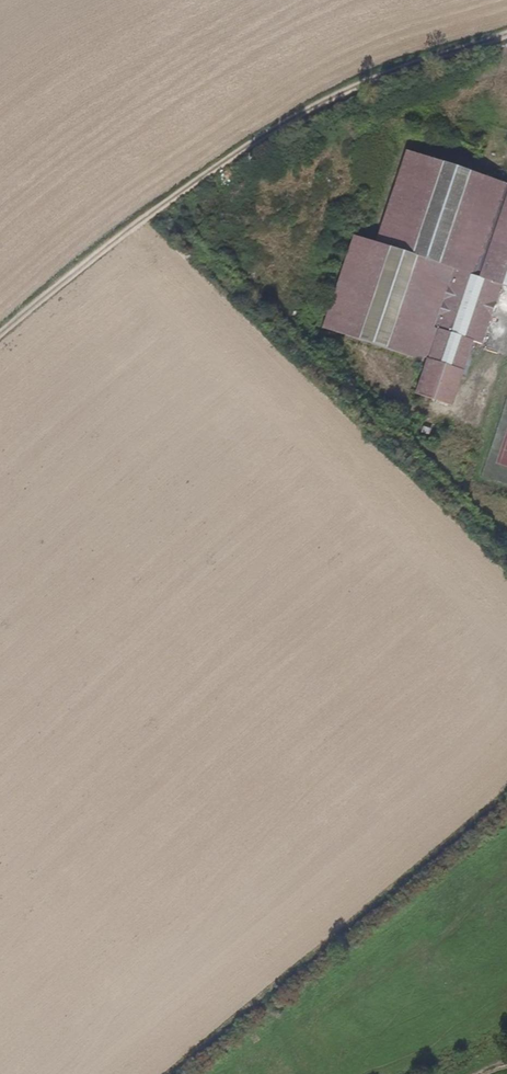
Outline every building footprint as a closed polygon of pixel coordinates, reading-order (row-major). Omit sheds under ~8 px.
[(506,291),(506,168),(501,187),(396,156),(369,248),(346,242),(320,336),(420,365),(418,370),(422,371),(415,398),(451,408),(461,373),(469,346),(478,348),(496,287),(506,291)] [(431,432),(423,430),(421,436),(430,438),(431,432)]
